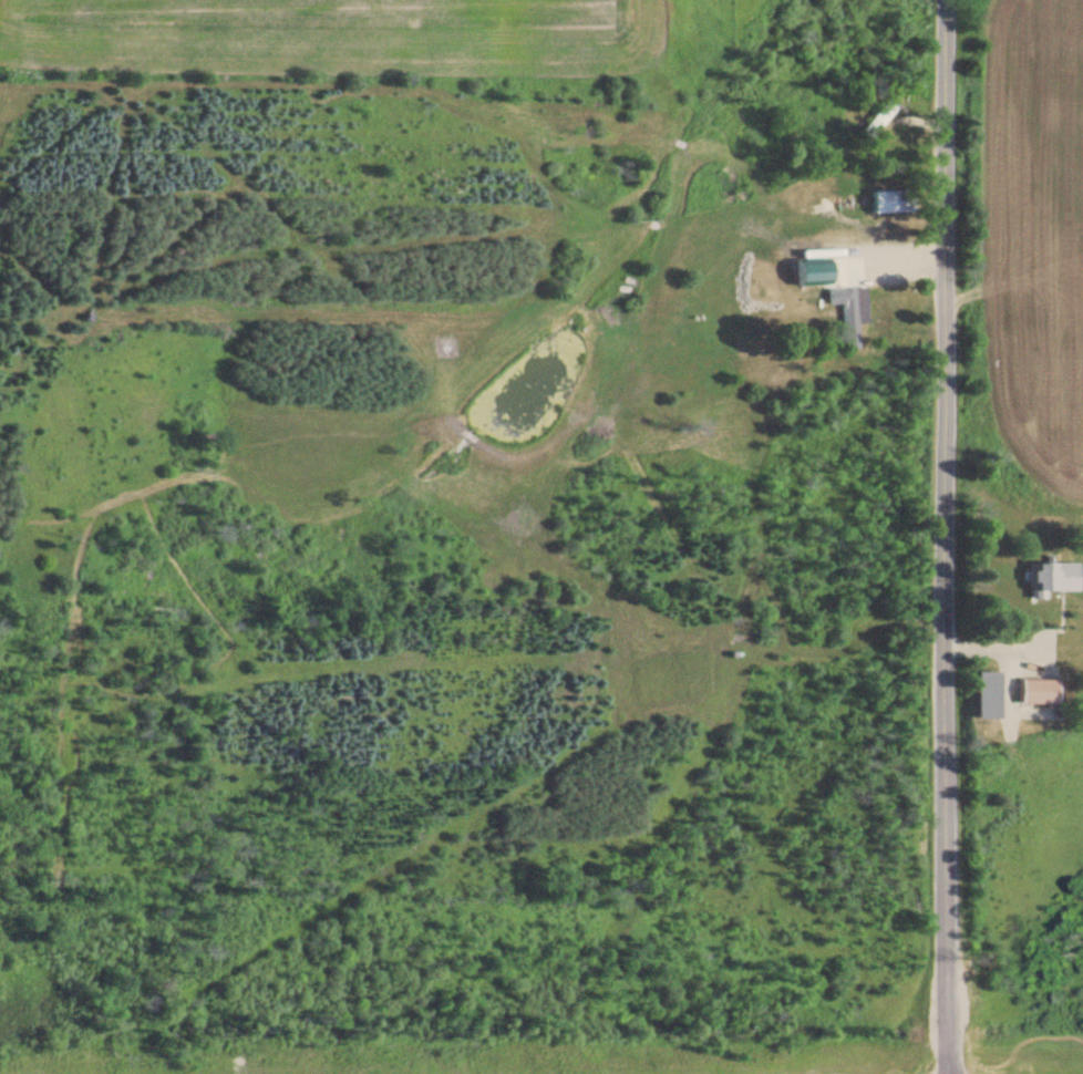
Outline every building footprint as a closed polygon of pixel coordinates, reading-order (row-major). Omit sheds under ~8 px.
[(872,138),(896,106),(885,98),(861,129),(872,138)] [(873,214),(912,214),(912,191),(873,191),(873,214)] [(865,287),(840,288),(841,349),(856,348),(855,324),(866,323),(865,287)] [(1029,599),(1044,599),(1044,592),(1076,592),(1076,564),(1029,564),(1029,599)] [(999,719),(999,673),(976,673),(976,719),(999,719)] [(1019,705),(1054,705),(1054,680),(1019,680),(1019,705)]
